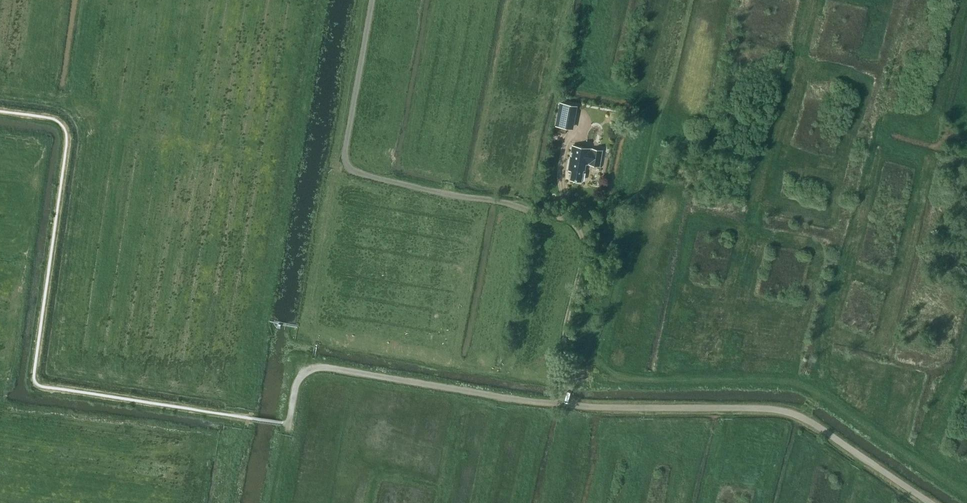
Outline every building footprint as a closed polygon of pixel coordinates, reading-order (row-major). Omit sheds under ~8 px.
[(560,103),(556,125),(572,127),(576,106),(560,103)] [(585,170),(586,163),(600,166),(602,150),(573,145),(569,169),(572,170),(571,179),(581,181),(583,170),(585,170)]
